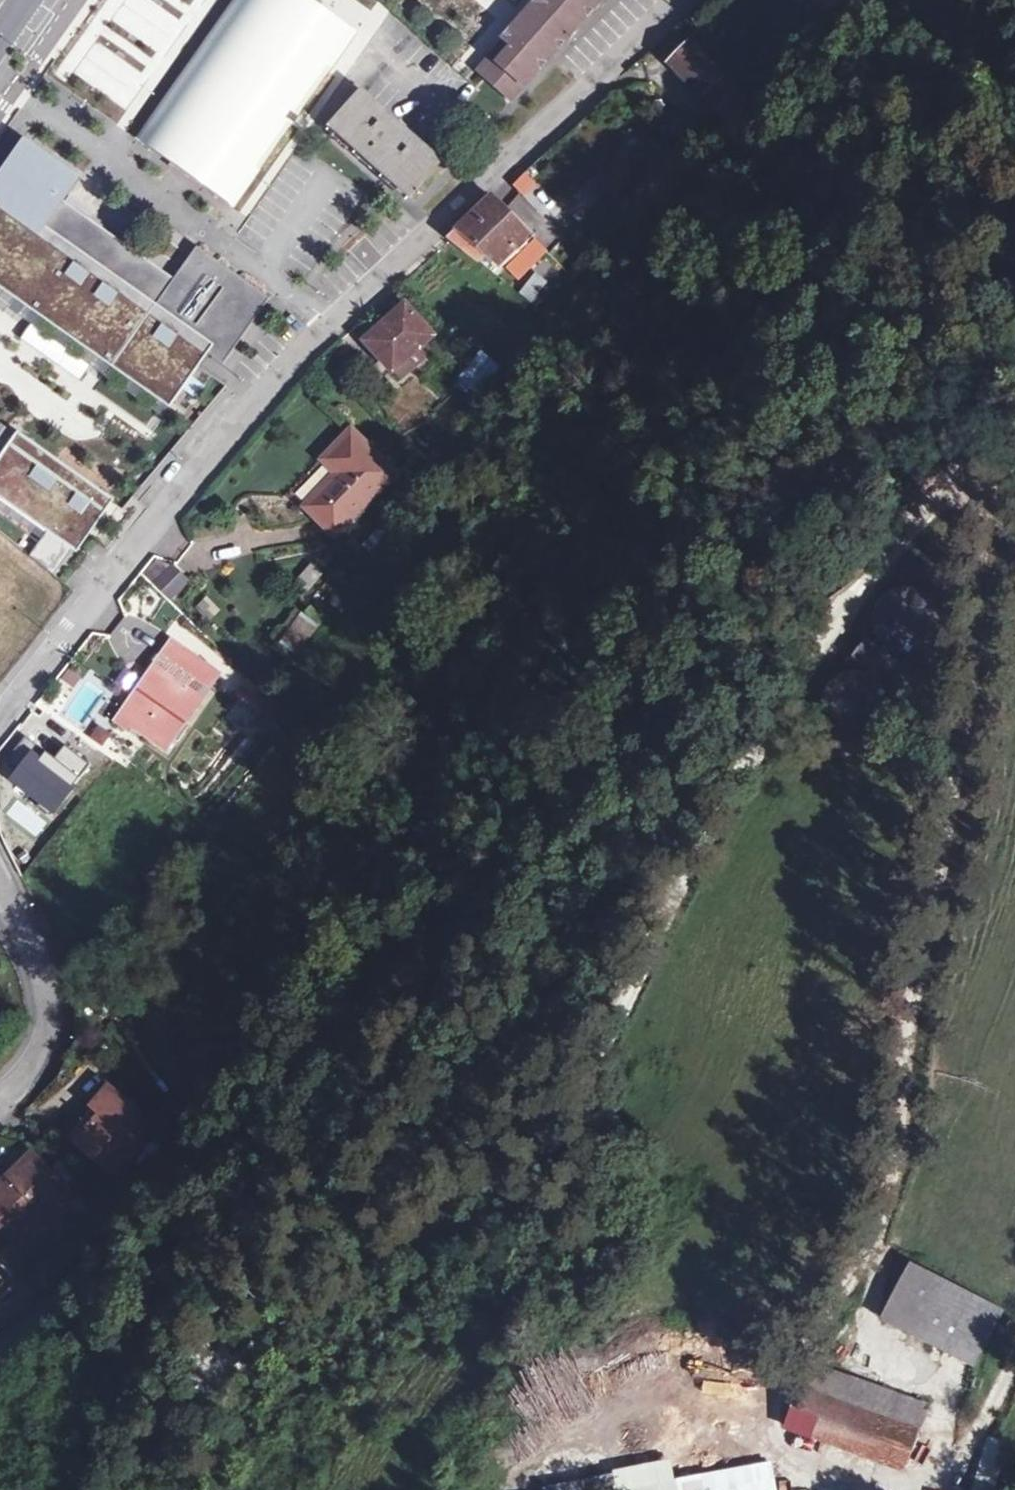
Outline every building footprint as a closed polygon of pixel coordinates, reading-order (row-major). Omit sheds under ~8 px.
[(353,29),(311,0),(235,0),(138,140),(230,204),(353,29)] [(505,38),(507,40),(514,45),(486,76),(512,99),(525,85),(600,0),(538,0),(505,38)] [(514,45),(507,40),(480,70),(486,76),(514,45)] [(670,62),(676,68),(683,75),(702,93),(715,106),(732,88),(720,76),(688,44),(670,62)] [(683,75),(676,68),(672,71),(679,78),(683,75)] [(732,88),(715,106),(728,119),(745,101),(732,88)] [(441,161),(362,91),(331,126),(410,196),(441,161)] [(681,117),(694,129),(703,119),(690,107),(681,117)] [(24,138),(0,171),(0,287),(170,407),(199,366),(186,357),(195,344),(208,352),(223,363),(270,298),(198,246),(173,278),(64,201),(80,177),(24,138)] [(485,253),(498,263),(529,233),(492,196),(448,237),(451,239),(479,261),(485,253)] [(534,240),(507,268),(519,280),(546,252),(534,240)] [(396,350),(405,359),(433,335),(405,304),(365,340),(383,361),(396,350)] [(199,366),(208,352),(195,344),(186,357),(199,366)] [(392,371),(405,359),(396,350),(383,361),(392,371)] [(494,373),(476,358),(459,380),(478,395),(494,373)] [(395,473),(351,430),(323,459),(337,473),(306,507),(335,535),(395,473)] [(18,432),(7,447),(11,450),(0,465),(0,499),(46,532),(29,555),(53,576),(92,523),(96,525),(108,508),(104,505),(110,497),(18,432)] [(310,595),(323,570),(308,562),(294,587),(310,595)] [(173,567),(155,585),(168,597),(185,580),(173,567)] [(874,632),(879,642),(883,646),(892,651),(908,655),(918,652),(927,647),(937,635),(940,624),(938,608),(933,599),(920,589),(910,586),(894,588),(885,594),(875,606),(872,616),(874,632)] [(298,657),(319,623),(297,611),(277,644),(298,657)] [(847,662),(857,669),(860,663),(882,679),(896,659),(865,637),(847,662)] [(158,658),(206,692),(217,675),(169,642),(158,658)] [(158,658),(152,667),(200,700),(206,692),(158,658)] [(125,722),(132,726),(166,750),(200,700),(152,667),(143,680),(150,685),(125,722)] [(854,670),(844,672),(839,674),(827,684),(822,694),(821,710),(824,720),(830,728),(844,737),(854,738),(870,735),(882,724),(887,715),(888,704),(887,694),(882,684),(870,674),(854,670)] [(127,733),(132,726),(125,722),(150,685),(143,680),(113,723),(127,733)] [(91,1107),(93,1109),(100,1115),(77,1141),(77,1142),(113,1173),(154,1126),(108,1087),(91,1107)] [(100,1115),(93,1109),(70,1136),(77,1141),(100,1115)] [(0,1190),(0,1224),(14,1239),(67,1190),(32,1153),(6,1177),(9,1181),(0,1190)] [(6,1177),(0,1183),(0,1190),(9,1181),(6,1177)] [(1003,1308),(906,1261),(877,1321),(974,1368),(1003,1308)] [(917,1432),(927,1406),(810,1364),(800,1389),(917,1432)] [(904,1469),(917,1432),(800,1389),(786,1427),(904,1469)] [(748,1466),(617,1489),(753,1489),(748,1466)]
